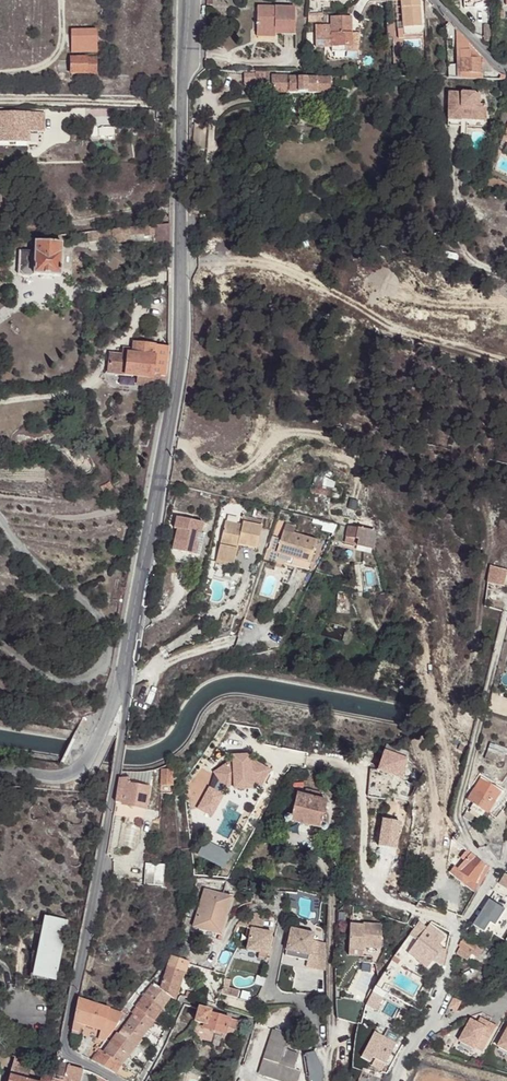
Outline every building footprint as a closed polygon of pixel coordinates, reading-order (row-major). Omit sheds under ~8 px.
[(402,23),(402,30),(396,30),(396,39),(420,38),(420,31),(418,0),(401,0),(402,23)] [(272,34),(272,38),(291,39),(293,13),(255,10),(254,33),(272,34)] [(330,48),(330,54),(343,54),(343,48),(349,48),(349,18),(330,18),(330,27),(315,27),(315,48),(330,48)] [(96,31),(70,30),(71,52),(96,52),(96,31)] [(459,34),(457,32),(457,80),(460,80),(481,80),(480,58),(466,42),(459,34)] [(70,74),(87,74),(86,58),(70,58),(70,74)] [(86,58),(87,74),(97,74),(97,58),(86,58)] [(269,73),(254,73),(253,88),(268,88),(269,73)] [(350,86),(351,76),(331,76),(331,85),(350,86)] [(271,94),(288,94),(288,80),(288,78),(271,78),(271,94)] [(315,80),(315,95),(327,94),(328,80),(315,79),(315,80)] [(288,80),(288,94),(315,95),(315,80),(288,80)] [(466,117),(466,120),(484,120),(484,105),(478,105),(478,94),(447,93),(446,121),(459,122),(459,120),(459,116),(466,117)] [(0,111),(0,141),(31,142),(31,131),(45,131),(46,112),(0,111)] [(204,127),(195,126),(194,148),(203,148),(204,127)] [(506,191),(506,181),(488,176),(486,185),(506,191)] [(283,185),(271,186),(272,198),(284,196),(283,185)] [(169,252),(169,224),(152,226),(153,235),(152,251),(169,252)] [(153,235),(152,226),(144,227),(145,234),(145,236),(153,235)] [(145,234),(144,227),(128,229),(129,236),(145,234)] [(129,236),(128,229),(111,231),(112,238),(117,241),(125,240),(129,236)] [(112,238),(111,231),(95,232),(96,240),(112,238)] [(96,240),(95,232),(87,233),(88,237),(88,241),(96,241),(96,240)] [(28,276),(32,275),(58,276),(60,243),(34,242),(34,252),(19,251),(18,273),(20,276),(28,276)] [(164,377),(168,349),(134,346),(134,351),(122,350),(121,356),(109,354),(107,371),(137,374),(136,384),(156,387),(158,376),(164,377)] [(177,531),(203,537),(206,526),(180,520),(177,531)] [(237,528),(237,526),(225,523),(215,562),(227,565),(233,566),(238,546),(245,548),(246,545),(256,548),(260,528),(242,524),(241,527),(241,529),(237,528)] [(371,530),(347,525),(345,536),(357,539),(369,542),(371,530)] [(172,552),(198,557),(203,537),(177,531),(172,552)] [(293,553),(309,558),(314,542),(281,532),(275,553),(291,558),(293,553)] [(344,543),(356,545),(357,539),(345,536),(344,543)] [(356,545),(368,548),(369,542),(357,539),(356,545)] [(196,567),(198,557),(172,552),(170,562),(196,567)] [(308,563),(309,558),(293,553),(291,558),(308,563)] [(501,589),(505,571),(489,567),(487,574),(486,585),(501,589)] [(164,608),(165,599),(153,598),(151,607),(164,608)] [(221,615),(217,629),(230,633),(235,618),(223,614),(221,615)] [(230,633),(217,629),(212,642),(228,638),(230,633)] [(489,746),(487,752),(505,758),(506,753),(503,750),(489,746)] [(406,756),(385,749),(378,771),(399,778),(406,756)] [(171,777),(160,776),(159,785),(170,785),(171,777)] [(475,788),(495,801),(502,789),(483,777),(475,788)] [(118,779),(114,802),(121,803),(121,804),(144,810),(149,788),(127,782),(128,778),(118,779)] [(474,802),(485,809),(488,811),(495,801),(475,788),(468,798),(474,802)] [(304,790),(302,797),(318,800),(319,793),(304,790)] [(295,796),(290,817),(289,823),(320,829),(321,825),(326,802),(318,800),(302,797),(295,796)] [(481,815),(485,809),(474,802),(471,808),(481,815)] [(492,841),(488,858),(497,866),(502,843),(492,841)] [(456,868),(478,887),(483,878),(487,869),(469,853),(465,849),(458,857),(463,860),(456,868)] [(160,887),(160,876),(161,866),(143,864),(142,873),(141,885),(160,887)] [(207,880),(204,891),(222,896),(226,882),(207,880)] [(222,896),(204,891),(192,928),(219,936),(230,899),(222,896)] [(490,903),(499,908),(501,909),(504,903),(492,895),(488,902),(490,903)] [(485,931),(499,908),(490,903),(476,926),(485,931)] [(66,920),(40,915),(26,976),(52,981),(66,920)] [(365,927),(352,927),(351,952),(364,953),(364,949),(383,950),(384,926),(365,926),(365,927)] [(432,960),(442,949),(439,947),(444,941),(428,927),(407,953),(426,969),(432,960)] [(248,952),(268,957),(273,936),(253,931),(248,952)] [(313,943),(314,936),(291,932),(287,953),(310,957),(313,943)] [(465,938),(461,946),(462,946),(473,953),(478,958),(483,950),(478,946),(465,938)] [(319,944),(313,943),(310,957),(308,969),(319,971),(319,944)] [(469,960),(473,953),(462,946),(458,953),(469,960)] [(446,952),(442,949),(432,960),(441,968),(446,952)] [(495,949),(489,956),(498,965),(505,959),(495,949)] [(167,967),(182,973),(184,963),(169,958),(167,967)] [(153,984),(159,988),(165,967),(162,965),(150,981),(153,984)] [(171,997),(174,1000),(182,973),(167,967),(165,967),(159,988),(171,997)] [(143,998),(145,995),(141,992),(145,985),(143,984),(136,992),(138,994),(143,998)] [(145,995),(162,1009),(171,997),(159,988),(153,984),(149,989),(145,995)] [(138,994),(136,992),(129,1001),(131,1004),(138,994)] [(452,994),(447,1004),(455,1008),(460,998),(452,994)] [(137,1009),(154,1021),(162,1009),(145,995),(143,998),(136,1007),(137,1009)] [(102,1031),(109,1010),(78,999),(73,1022),(102,1031)] [(200,1010),(186,1005),(184,1010),(198,1014),(200,1010)] [(121,1021),(125,1025),(130,1018),(133,1014),(127,1009),(125,1007),(121,1011),(124,1013),(126,1015),(121,1021)] [(130,1018),(147,1030),(154,1021),(137,1009),(133,1014),(130,1018)] [(368,1009),(365,1019),(382,1024),(385,1014),(368,1009)] [(111,1034),(114,1030),(119,1025),(122,1014),(109,1010),(102,1031),(111,1034)] [(200,1010),(198,1014),(195,1022),(206,1025),(207,1025),(211,1013),(200,1010)] [(207,1025),(206,1025),(205,1028),(225,1035),(228,1026),(238,1029),(239,1021),(211,1013),(207,1025)] [(482,1017),(479,1023),(488,1027),(491,1022),(482,1017)] [(125,1025),(141,1038),(147,1030),(130,1018),(125,1025)] [(479,1023),(473,1019),(461,1041),(477,1049),(478,1048),(485,1052),(499,1026),(491,1022),(488,1027),(479,1023)] [(118,1034),(125,1025),(121,1021),(119,1025),(114,1030),(117,1034),(118,1034)] [(70,1042),(72,1046),(78,1045),(77,1043),(76,1036),(80,1028),(72,1025),(70,1031),(70,1041),(70,1042)] [(134,1047),(135,1046),(141,1038),(125,1025),(118,1034),(134,1047)] [(147,1030),(141,1038),(145,1040),(151,1033),(147,1030)] [(111,1034),(102,1031),(99,1039),(106,1040),(111,1034)] [(298,1073),(291,1071),(296,1055),(281,1050),(285,1035),(269,1031),(255,1075),(271,1080),(295,1080),(298,1073)] [(372,1062),(384,1068),(396,1043),(373,1033),(359,1061),(370,1066),(372,1062)] [(109,1043),(128,1056),(134,1047),(118,1034),(109,1043)] [(86,1051),(92,1054),(101,1041),(95,1037),(86,1051)] [(121,1065),(128,1056),(109,1043),(107,1046),(103,1053),(121,1065)] [(91,1061),(114,1074),(120,1066),(121,1065),(103,1053),(98,1049),(91,1061)] [(310,1079),(325,1079),(322,1066),(315,1051),(307,1053),(310,1079)] [(30,1075),(33,1064),(15,1058),(10,1077),(26,1080),(28,1080),(30,1075)] [(55,1064),(51,1079),(60,1080),(64,1080),(64,1078),(56,1076),(59,1064),(55,1064)] [(67,1066),(59,1064),(56,1076),(64,1078),(67,1066)] [(84,1071),(67,1066),(64,1078),(64,1080),(81,1080),(84,1071)] [(84,1071),(81,1080),(96,1080),(98,1076),(94,1074),(84,1071)] [(356,1080),(378,1080),(380,1077),(359,1071),(356,1080)]
